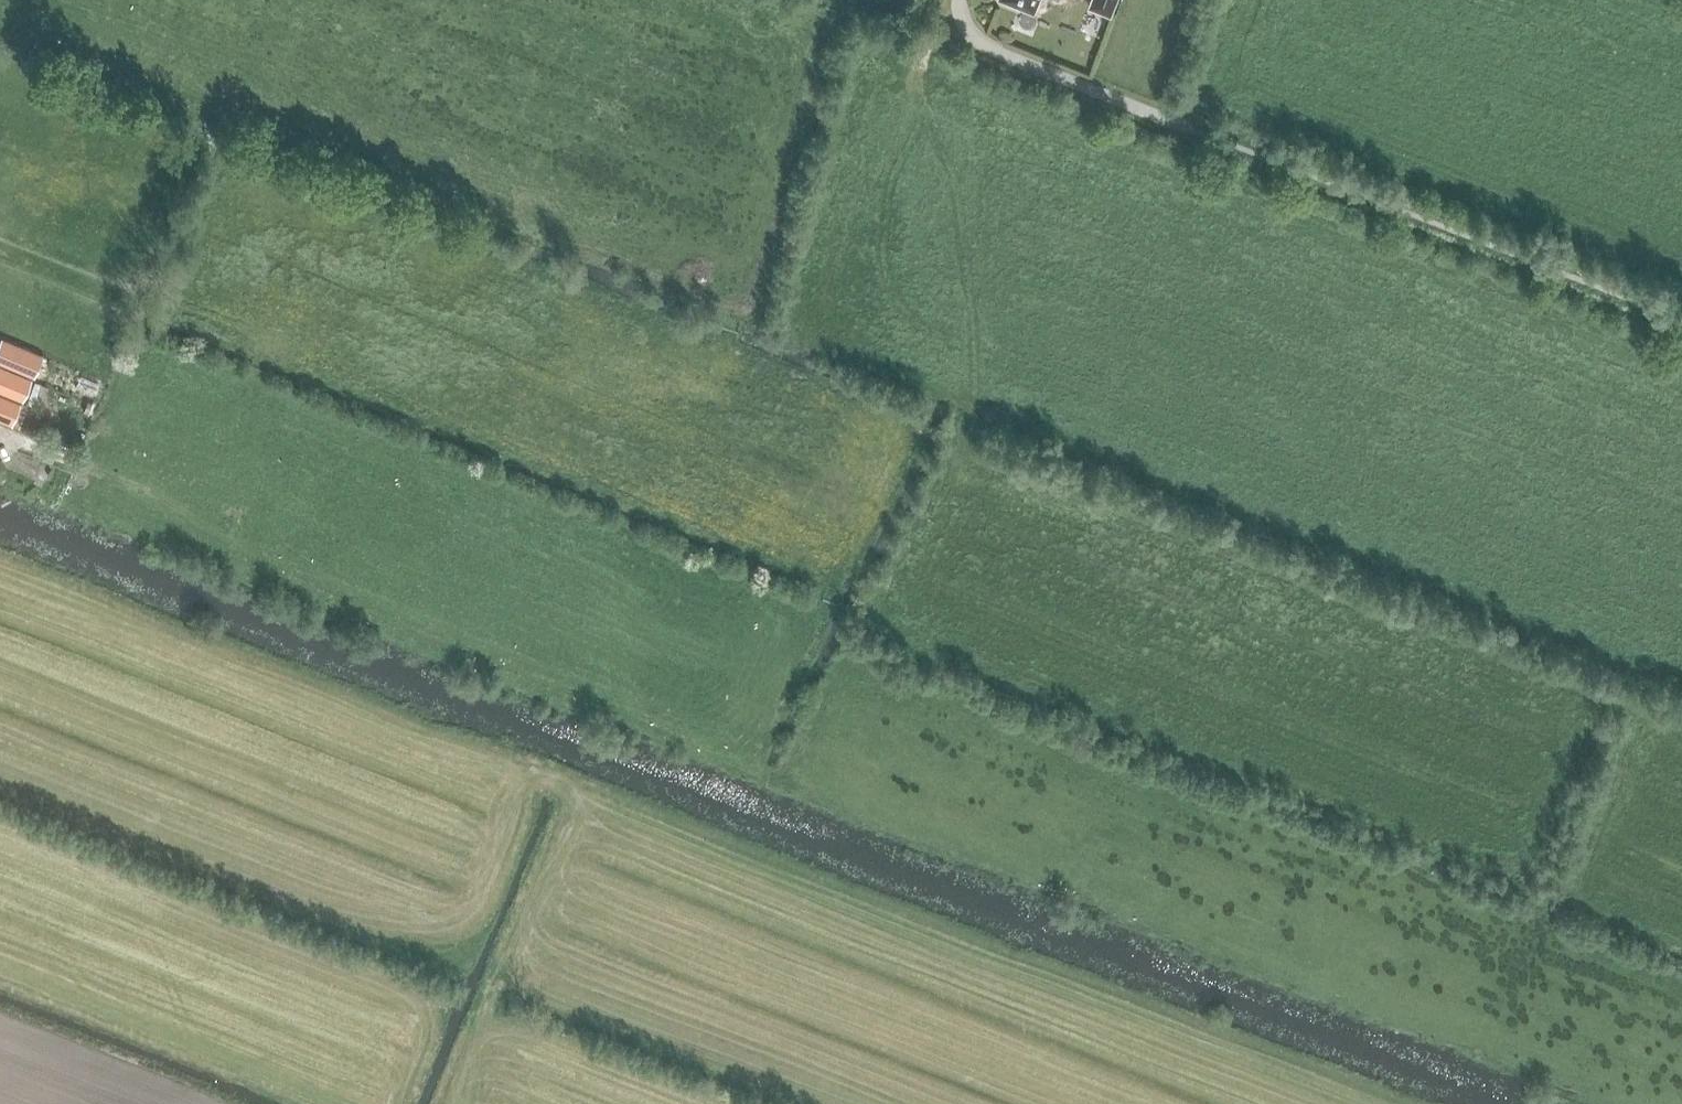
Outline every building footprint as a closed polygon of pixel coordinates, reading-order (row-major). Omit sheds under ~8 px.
[(1034,12),(1039,0),(1004,0),(1034,12)] [(0,340),(0,362),(33,376),(41,356),(1,339),(0,340)] [(11,424),(19,403),(0,396),(0,420),(11,424)]
